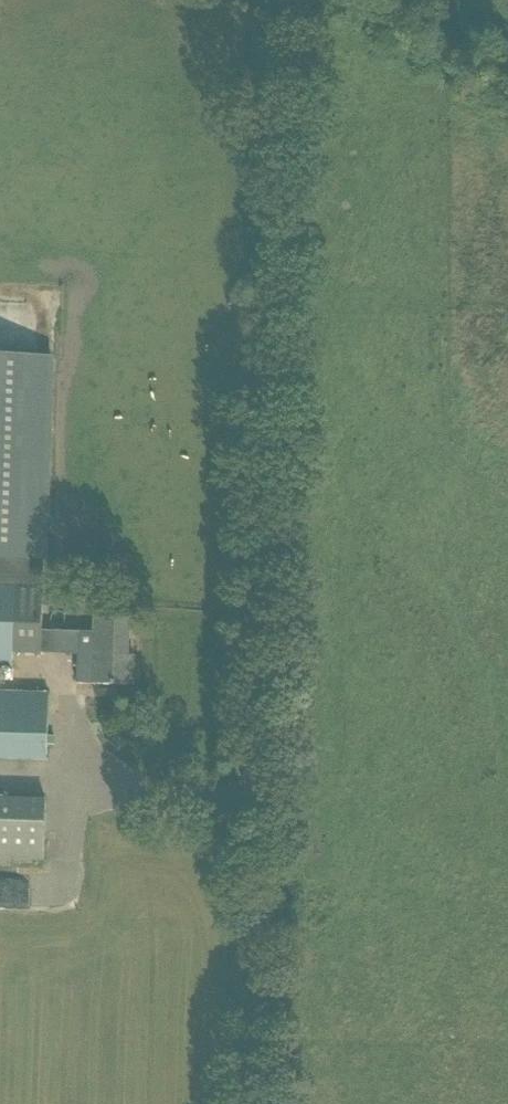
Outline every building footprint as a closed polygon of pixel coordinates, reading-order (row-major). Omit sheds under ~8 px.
[(43,584),(51,356),(0,355),(0,583),(43,584)] [(0,583),(0,675),(1,668),(12,668),(12,653),(41,654),(43,584),(0,583)] [(78,632),(76,684),(134,686),(135,666),(128,665),(129,619),(92,618),(91,633),(78,632)] [(0,691),(0,759),(49,761),(51,693),(39,692),(39,686),(24,685),(24,692),(0,691)] [(116,735),(110,743),(118,749),(124,741),(116,735)] [(10,867),(10,861),(43,862),(46,799),(0,797),(0,867),(10,867)]
